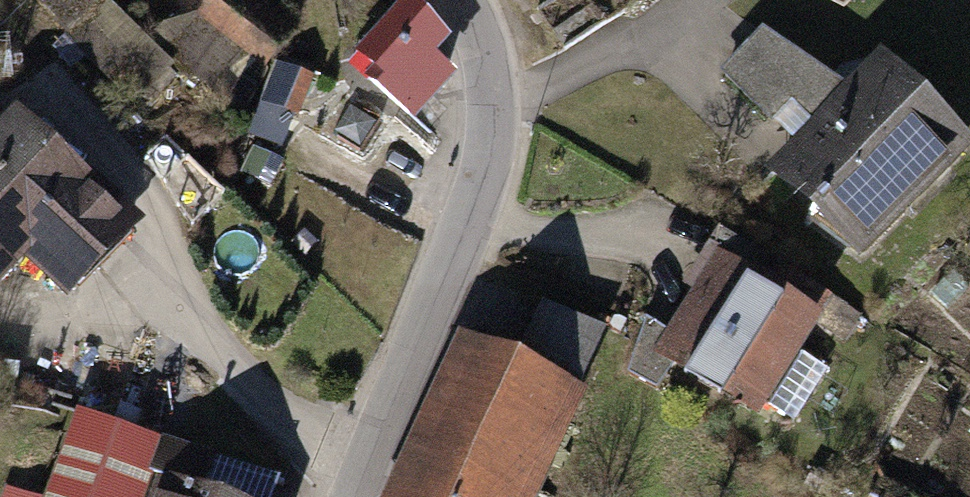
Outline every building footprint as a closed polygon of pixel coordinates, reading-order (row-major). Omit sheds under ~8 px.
[(134,122),(179,87),(115,4),(70,40),(134,122)] [(162,52),(216,105),(229,92),(247,109),(278,77),(207,7),(162,52)] [(343,86),(367,105),(418,143),(469,76),(393,19),(343,86)] [(776,34),(738,74),(813,142),(866,92),(776,34)] [(798,168),(893,261),(969,183),(969,115),(908,55),(798,168)] [(294,146),(311,85),(274,75),(263,114),(224,103),(218,125),(294,146)] [(41,279),(97,323),(170,229),(41,115),(0,153),(0,238),(41,279)] [(41,279),(0,238),(0,314),(41,279)] [(846,308),(737,248),(727,267),(674,361),(783,421),(846,308)] [(555,302),(536,350),(607,378),(626,330),(555,302)] [(476,339),(406,496),(566,496),(610,398),(476,339)] [(90,414),(67,496),(228,496),(239,457),(90,414)]
